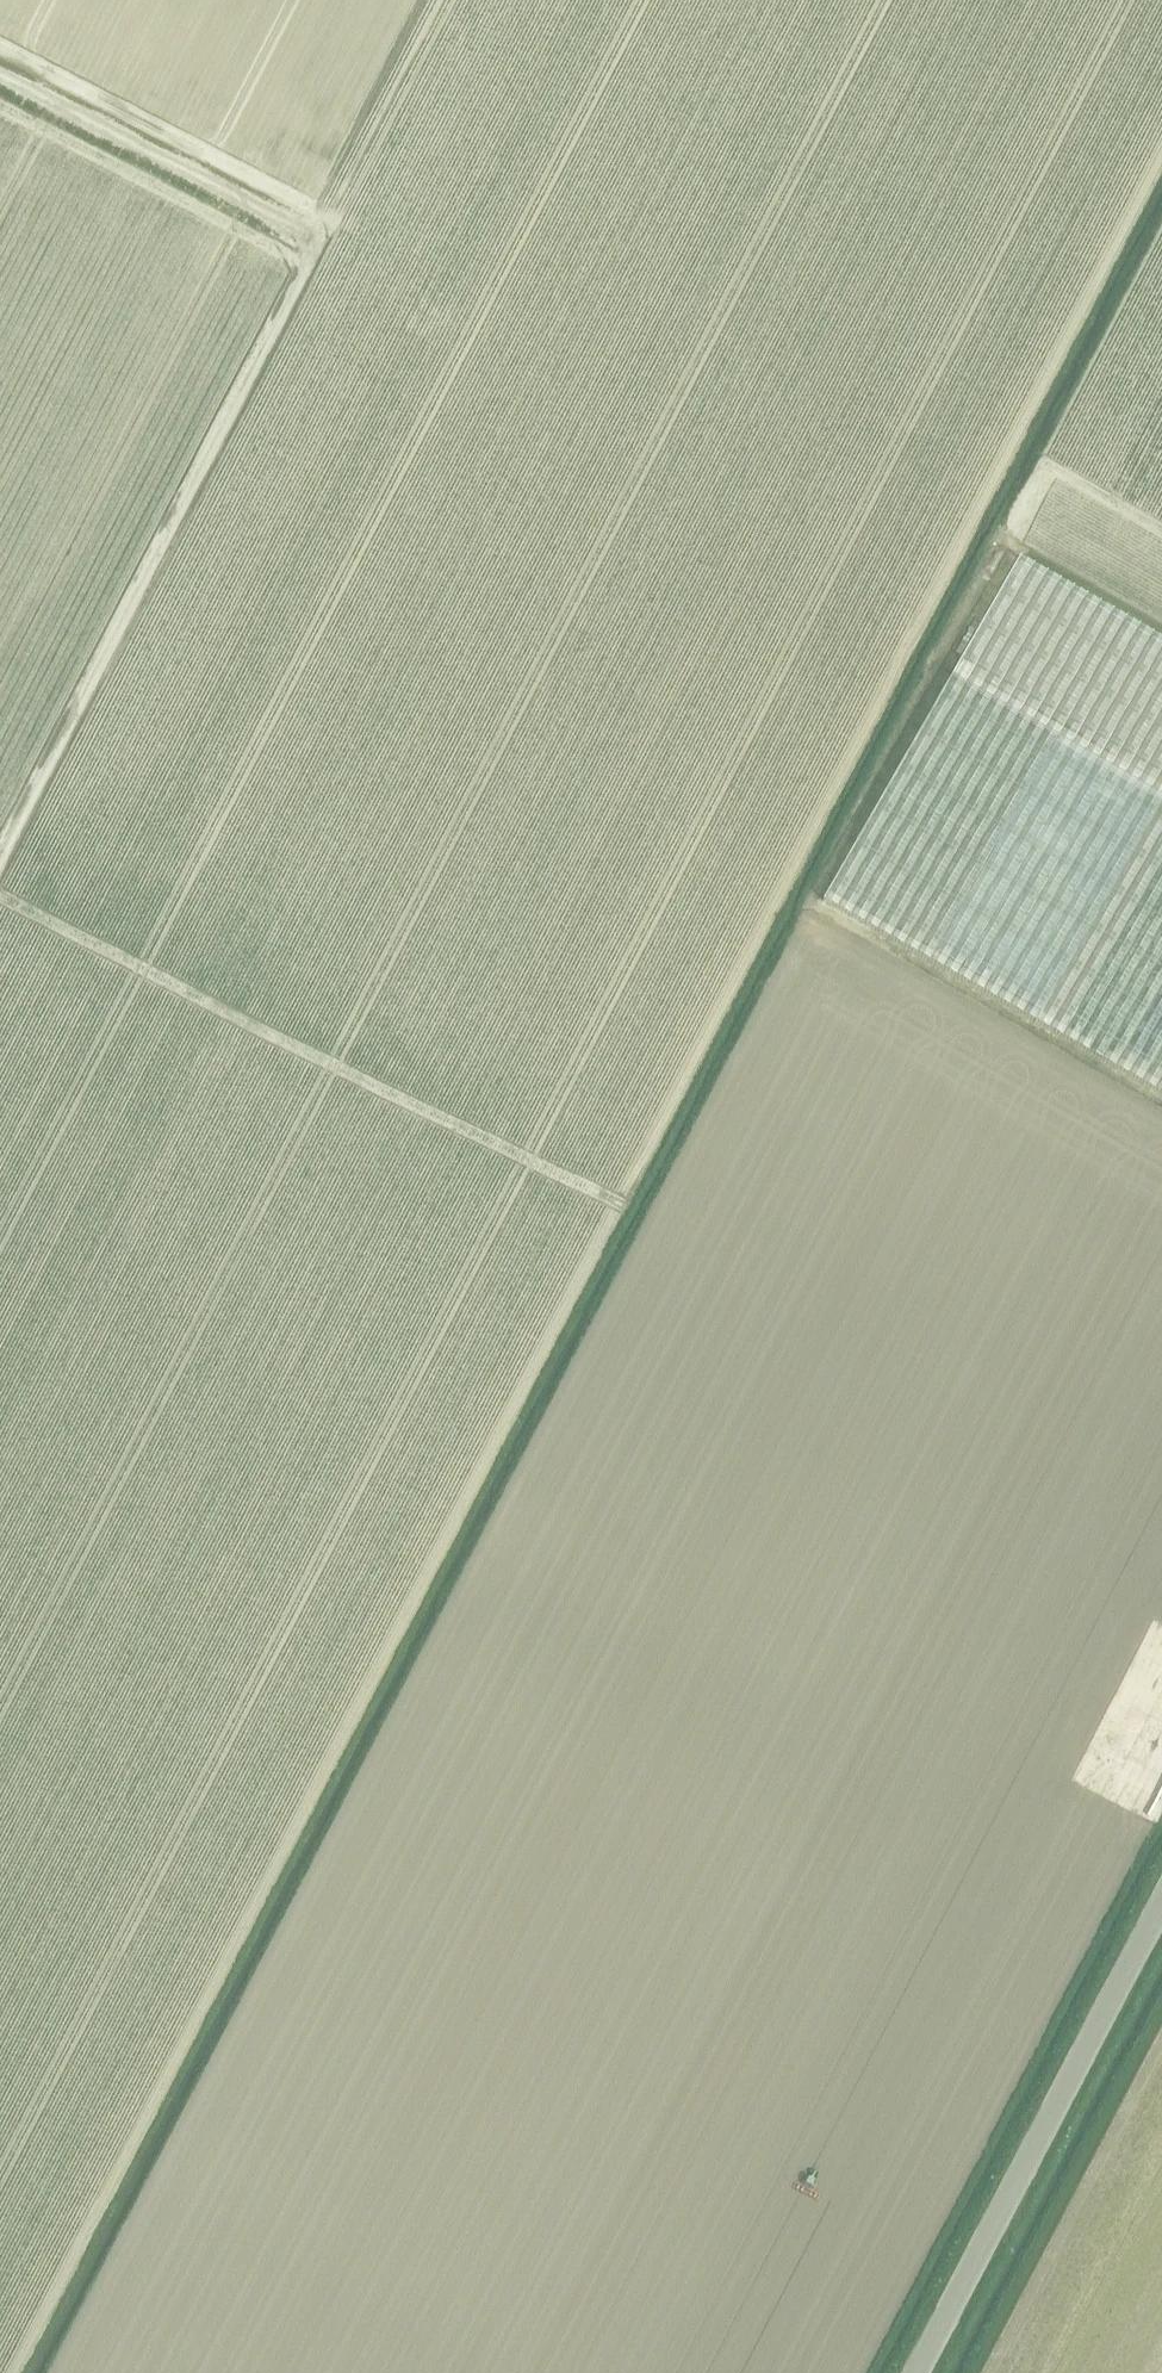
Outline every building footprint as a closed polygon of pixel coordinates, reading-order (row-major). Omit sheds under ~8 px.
[(823,901),(1161,1095),(1161,630),(1023,551),(924,725),(823,901)]
